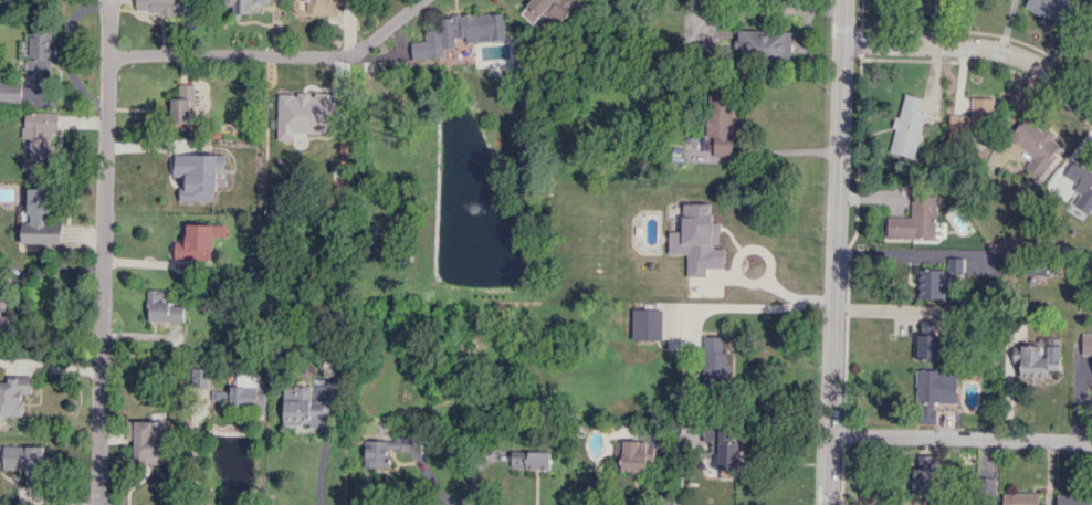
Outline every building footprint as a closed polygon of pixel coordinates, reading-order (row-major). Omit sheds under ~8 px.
[(135,11),(148,11),(148,14),(184,15),(185,0),(135,0),(135,11)] [(270,0),(230,0),(230,4),(232,4),(232,14),(251,14),(251,4),(270,4),(270,0)] [(531,24),(543,11),(558,24),(579,0),(531,0),(519,14),(531,24)] [(1059,23),(1066,24),(1071,14),(1071,2),(1084,2),(1085,0),(1027,0),(1024,8),(1059,23)] [(504,40),(502,12),(440,17),(440,29),(423,30),(424,41),(410,42),(412,60),(444,58),(444,48),(455,48),(454,38),(465,37),(465,43),(504,40)] [(790,31),(735,31),(735,60),(790,60),(790,31)] [(52,80),(51,33),(28,33),(29,72),(30,72),(31,81),(52,80)] [(20,102),(21,85),(0,84),(0,102),(20,102)] [(171,98),(170,122),(188,123),(189,102),(194,102),(194,84),(178,84),(178,98),(171,98)] [(731,156),(733,85),(707,85),(706,136),(713,137),(713,156),(731,156)] [(278,93),(276,145),(305,146),(305,133),(329,134),(330,117),(338,117),(339,95),(278,93)] [(924,113),(919,112),(923,98),(902,94),(889,152),(914,158),(924,113)] [(970,115),(949,115),(949,139),(992,140),(993,98),(971,97),(970,115)] [(53,112),(23,112),(23,139),(29,139),(29,159),(22,159),(22,170),(53,170),(53,112)] [(1008,137),(1014,142),(1009,149),(1012,152),(1018,145),(1033,156),(1024,168),(1038,179),(1063,146),(1025,116),(1008,137)] [(224,155),(174,155),(173,177),(179,177),(179,200),(214,201),(215,167),(224,168),(224,155)] [(1072,161),(1064,176),(1076,184),(1073,189),(1080,193),(1073,205),(1088,214),(1091,207),(1091,172),(1072,161)] [(26,225),(20,225),(20,243),(60,243),(60,223),(47,223),(46,189),(25,189),(26,225)] [(935,195),(915,195),(914,215),(885,215),(885,238),(935,239),(935,195)] [(668,255),(687,255),(686,277),(705,278),(705,268),(724,269),(724,247),(718,247),(719,223),(711,223),(711,204),(682,203),(681,232),(668,232),(668,255)] [(174,241),(174,259),(211,261),(212,237),(225,237),(225,225),(186,224),(185,241),(174,241)] [(948,258),(947,273),(994,274),(994,250),(969,250),(969,258),(948,258)] [(918,299),(946,298),(945,269),(917,270),(918,299)] [(166,290),(147,289),(146,321),(183,322),(183,306),(166,305),(166,290)] [(632,339),(661,340),(662,310),(632,309),(632,339)] [(938,360),(937,321),(917,321),(918,360),(938,360)] [(1081,333),(1081,355),(1091,355),(1091,334),(1081,333)] [(721,336),(703,337),(704,383),(728,383),(728,354),(722,354),(721,336)] [(1047,377),(1047,370),(1058,370),(1058,357),(1041,357),(1040,345),(1019,346),(1020,355),(1012,355),(1013,366),(1019,366),(1019,378),(1047,377)] [(207,388),(208,369),(191,368),(190,387),(207,388)] [(935,424),(935,403),(957,403),(956,369),(916,370),(917,425),(935,424)] [(265,394),(255,393),(255,386),(252,386),(252,374),(236,374),(236,386),(229,386),(228,406),(265,407),(265,394)] [(21,416),(21,394),(30,394),(30,377),(7,377),(7,381),(0,381),(0,417),(21,416)] [(282,424),(309,424),(309,428),(326,428),(327,402),(310,402),(310,388),(282,387),(282,424)] [(227,390),(210,391),(210,400),(227,400),(227,390)] [(131,463),(167,464),(167,422),(131,421),(131,463)] [(717,453),(717,469),(738,469),(737,441),(730,441),(730,426),(702,426),(702,442),(711,442),(711,453),(717,453)] [(363,467),(388,468),(389,452),(415,453),(416,440),(364,438),(363,467)] [(614,472),(652,472),(653,443),(614,442),(614,472)] [(43,447),(2,446),(1,470),(24,470),(24,488),(42,488),(43,447)] [(511,452),(510,469),(549,470),(549,452),(511,452)] [(918,469),(932,469),(932,456),(918,456),(918,469)] [(935,470),(912,469),(911,496),(934,497),(935,470)] [(995,478),(980,478),(980,494),(995,494),(995,478)] [(1003,493),(1002,504),(1039,504),(1039,493),(1003,493)] [(1091,496),(1057,495),(1056,504),(1091,504),(1091,496)]
